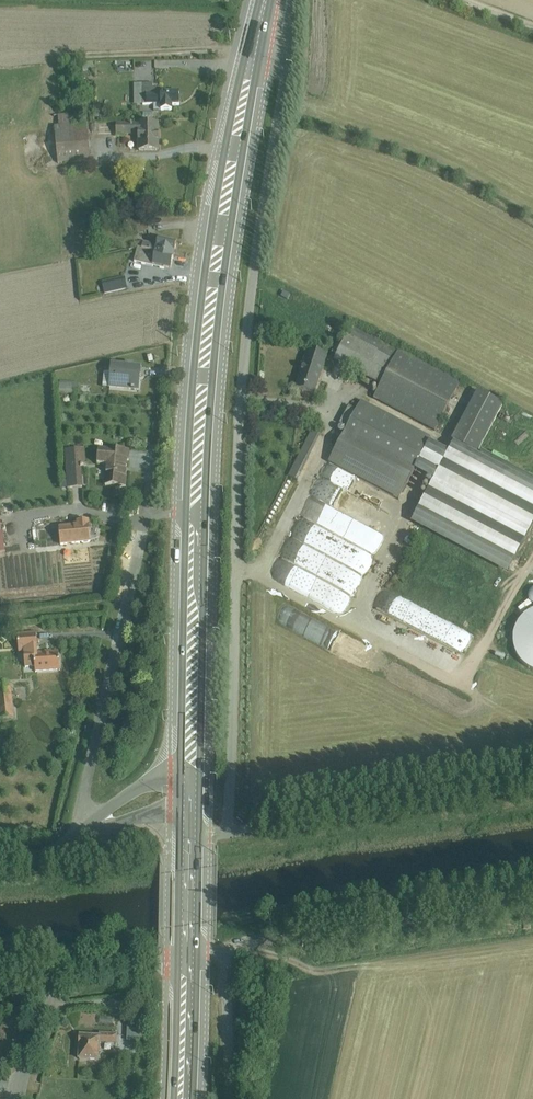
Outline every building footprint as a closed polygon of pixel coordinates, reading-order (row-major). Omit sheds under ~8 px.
[(92,63),(82,63),(82,72),(93,71),(92,63)] [(153,83),(134,84),(134,105),(154,105),(154,111),(172,111),(172,106),(180,106),(179,93),(161,93),(161,88),(153,88),(153,83)] [(58,126),(72,125),(71,115),(57,116),(58,126)] [(72,125),(58,126),(55,126),(58,164),(91,160),(87,124),(72,125)] [(158,124),(116,125),(116,135),(138,136),(138,151),(158,151),(158,124)] [(313,137),(308,146),(322,153),(325,147),(318,144),(320,140),(313,137)] [(116,164),(115,142),(95,143),(95,165),(116,164)] [(121,180),(118,192),(125,194),(128,181),(121,180)] [(70,225),(81,224),(81,214),(70,215),(70,225)] [(146,216),(135,218),(138,232),(149,230),(146,216)] [(138,248),(174,256),(177,243),(158,239),(157,245),(143,242),(139,242),(138,248)] [(174,256),(138,248),(134,262),(164,269),(164,267),(171,269),(174,256)] [(125,276),(102,282),(105,293),(127,289),(125,276)] [(393,361),(381,385),(373,399),(435,432),(461,383),(352,325),(346,337),(393,361)] [(393,361),(346,337),(344,341),(339,338),(329,357),(381,385),(393,361)] [(308,349),(295,389),(314,395),(327,356),(308,349)] [(104,373),(103,388),(139,391),(141,367),(134,367),(134,364),(126,364),(126,365),(111,364),(110,373),(104,373)] [(60,382),(59,393),(78,394),(79,383),(60,382)] [(454,443),(476,454),(503,405),(477,392),(451,441),(454,443)] [(340,440),(410,478),(414,470),(430,441),(431,438),(362,401),(356,410),(349,406),(339,424),(347,428),(340,440)] [(312,430),(288,476),(298,481),(322,435),(312,430)] [(410,478),(340,440),(327,462),(399,500),(410,478)] [(430,441),(414,470),(434,481),(449,452),(430,441)] [(434,481),(411,523),(507,574),(532,527),(532,479),(483,452),(480,456),(476,454),(454,443),(449,452),(434,481)] [(85,448),(64,449),(67,489),(86,487),(85,465),(87,465),(85,448)] [(99,448),(97,464),(107,465),(105,486),(126,488),(127,477),(126,477),(127,462),(128,462),(129,451),(99,448)] [(289,537),(365,575),(375,555),(299,517),(289,537)] [(77,526),(59,528),(61,545),(91,542),(91,541),(95,542),(99,527),(89,525),(89,521),(77,523),(77,526)] [(60,536),(40,534),(39,548),(59,550),(60,536)] [(284,570),(280,574),(291,582),(294,578),(284,570)] [(318,604),(324,591),(318,589),(313,601),(318,604)] [(528,600),(518,609),(521,613),(532,604),(528,600)] [(36,632),(18,634),(19,653),(24,653),(25,668),(35,668),(35,672),(60,670),(59,651),(51,652),(51,651),(45,651),(45,653),(38,654),(36,632)] [(0,685),(0,719),(14,717),(11,684),(0,685)] [(128,1016),(127,1040),(142,1041),(143,1013),(135,1012),(135,1017),(128,1016)] [(78,1036),(77,1044),(80,1044),(79,1059),(98,1060),(99,1042),(117,1043),(117,1034),(99,1033),(99,1036),(80,1035),(80,1036),(78,1036)]
